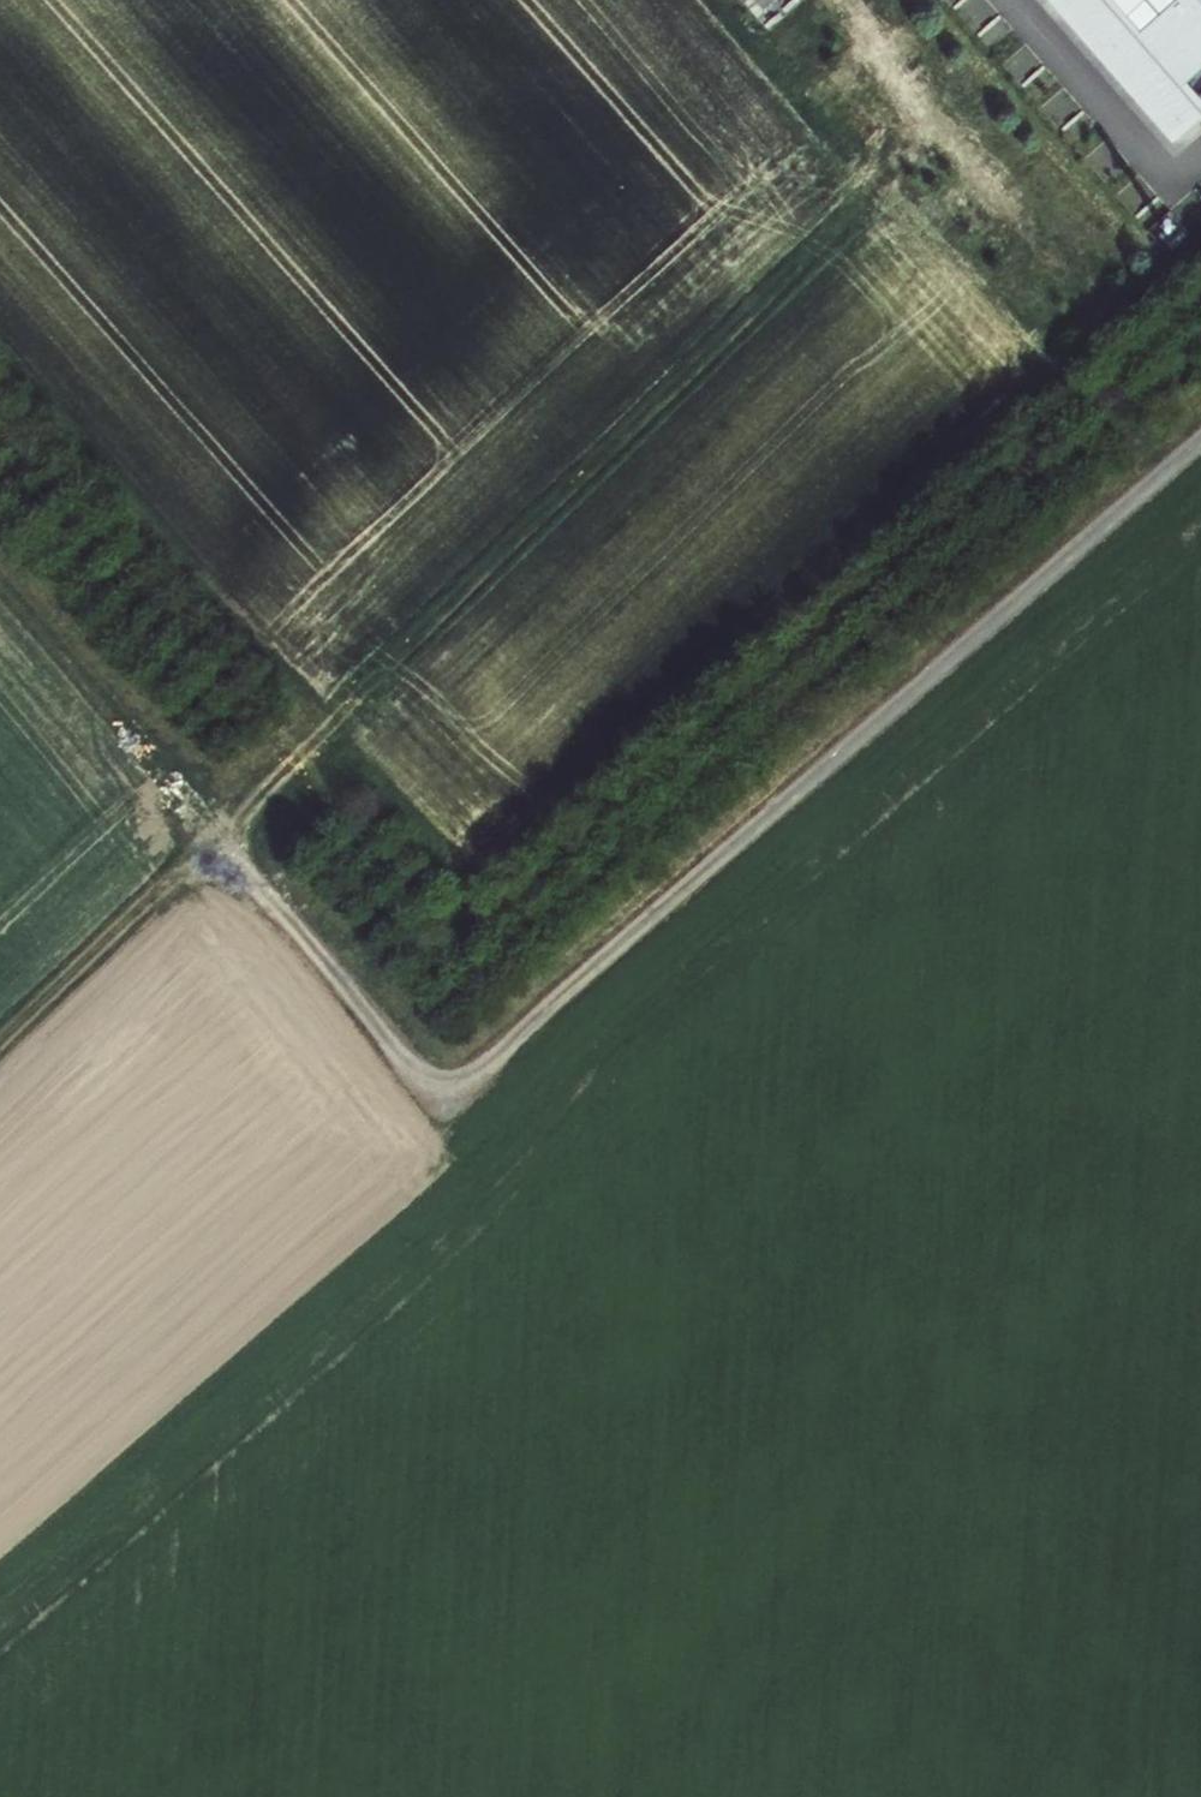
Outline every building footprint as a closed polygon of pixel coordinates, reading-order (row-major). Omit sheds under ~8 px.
[(1151,117),(1177,94),(1200,121),(1200,120),(1200,0),(1049,0),(1151,117)] [(1177,94),(1151,117),(1174,143),(1200,121),(1177,94)]
